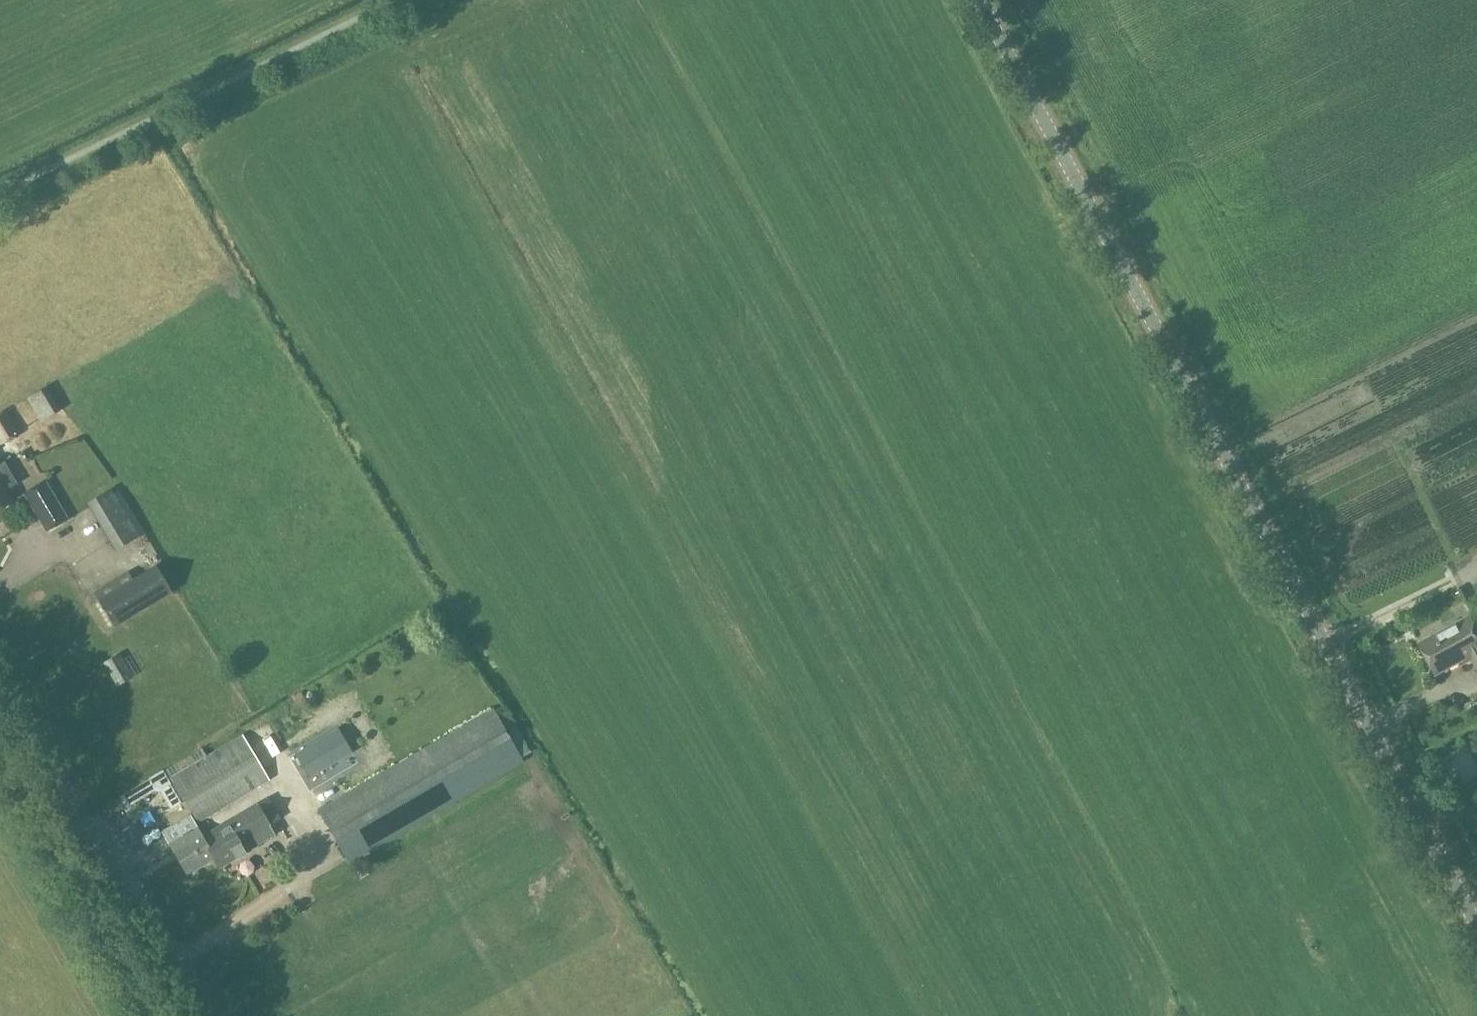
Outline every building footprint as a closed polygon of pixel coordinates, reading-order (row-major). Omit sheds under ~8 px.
[(28,399),(43,423),(61,411),(47,388),(28,399)] [(0,416),(0,442),(2,446),(21,435),(12,420),(32,409),(28,402),(8,413),(7,412),(0,416)] [(17,444),(4,450),(16,474),(28,468),(17,444)] [(13,503),(6,492),(19,485),(6,463),(0,466),(0,511),(13,503)] [(69,519),(47,481),(25,494),(47,532),(69,519)] [(140,537),(112,489),(111,490),(108,485),(88,497),(91,502),(89,504),(116,551),(140,537)] [(95,594),(100,602),(117,628),(175,594),(158,566),(134,581),(128,573),(95,594)] [(1472,616),(1420,644),(1438,676),(1465,661),(1466,664),(1474,659),(1476,665),(1476,626),(1472,616)] [(105,664),(118,687),(141,674),(131,657),(125,661),(121,655),(105,664)] [(494,710),(319,811),(350,865),(525,763),(494,710)] [(296,753),(310,777),(352,753),(337,729),(296,753)] [(206,756),(172,776),(176,782),(187,801),(199,820),(269,778),(243,734),(206,756)] [(176,782),(172,776),(206,756),(202,749),(163,772),(182,804),(187,801),(176,782)] [(126,808),(155,791),(162,793),(172,810),(182,804),(163,772),(120,797),(126,808)] [(269,798),(259,804),(270,824),(281,818),(269,798)] [(204,836),(199,828),(171,844),(188,873),(215,857),(220,865),(237,855),(238,858),(239,857),(238,855),(245,851),(246,853),(247,853),(245,850),(274,833),(269,825),(270,824),(259,804),(204,836)]
